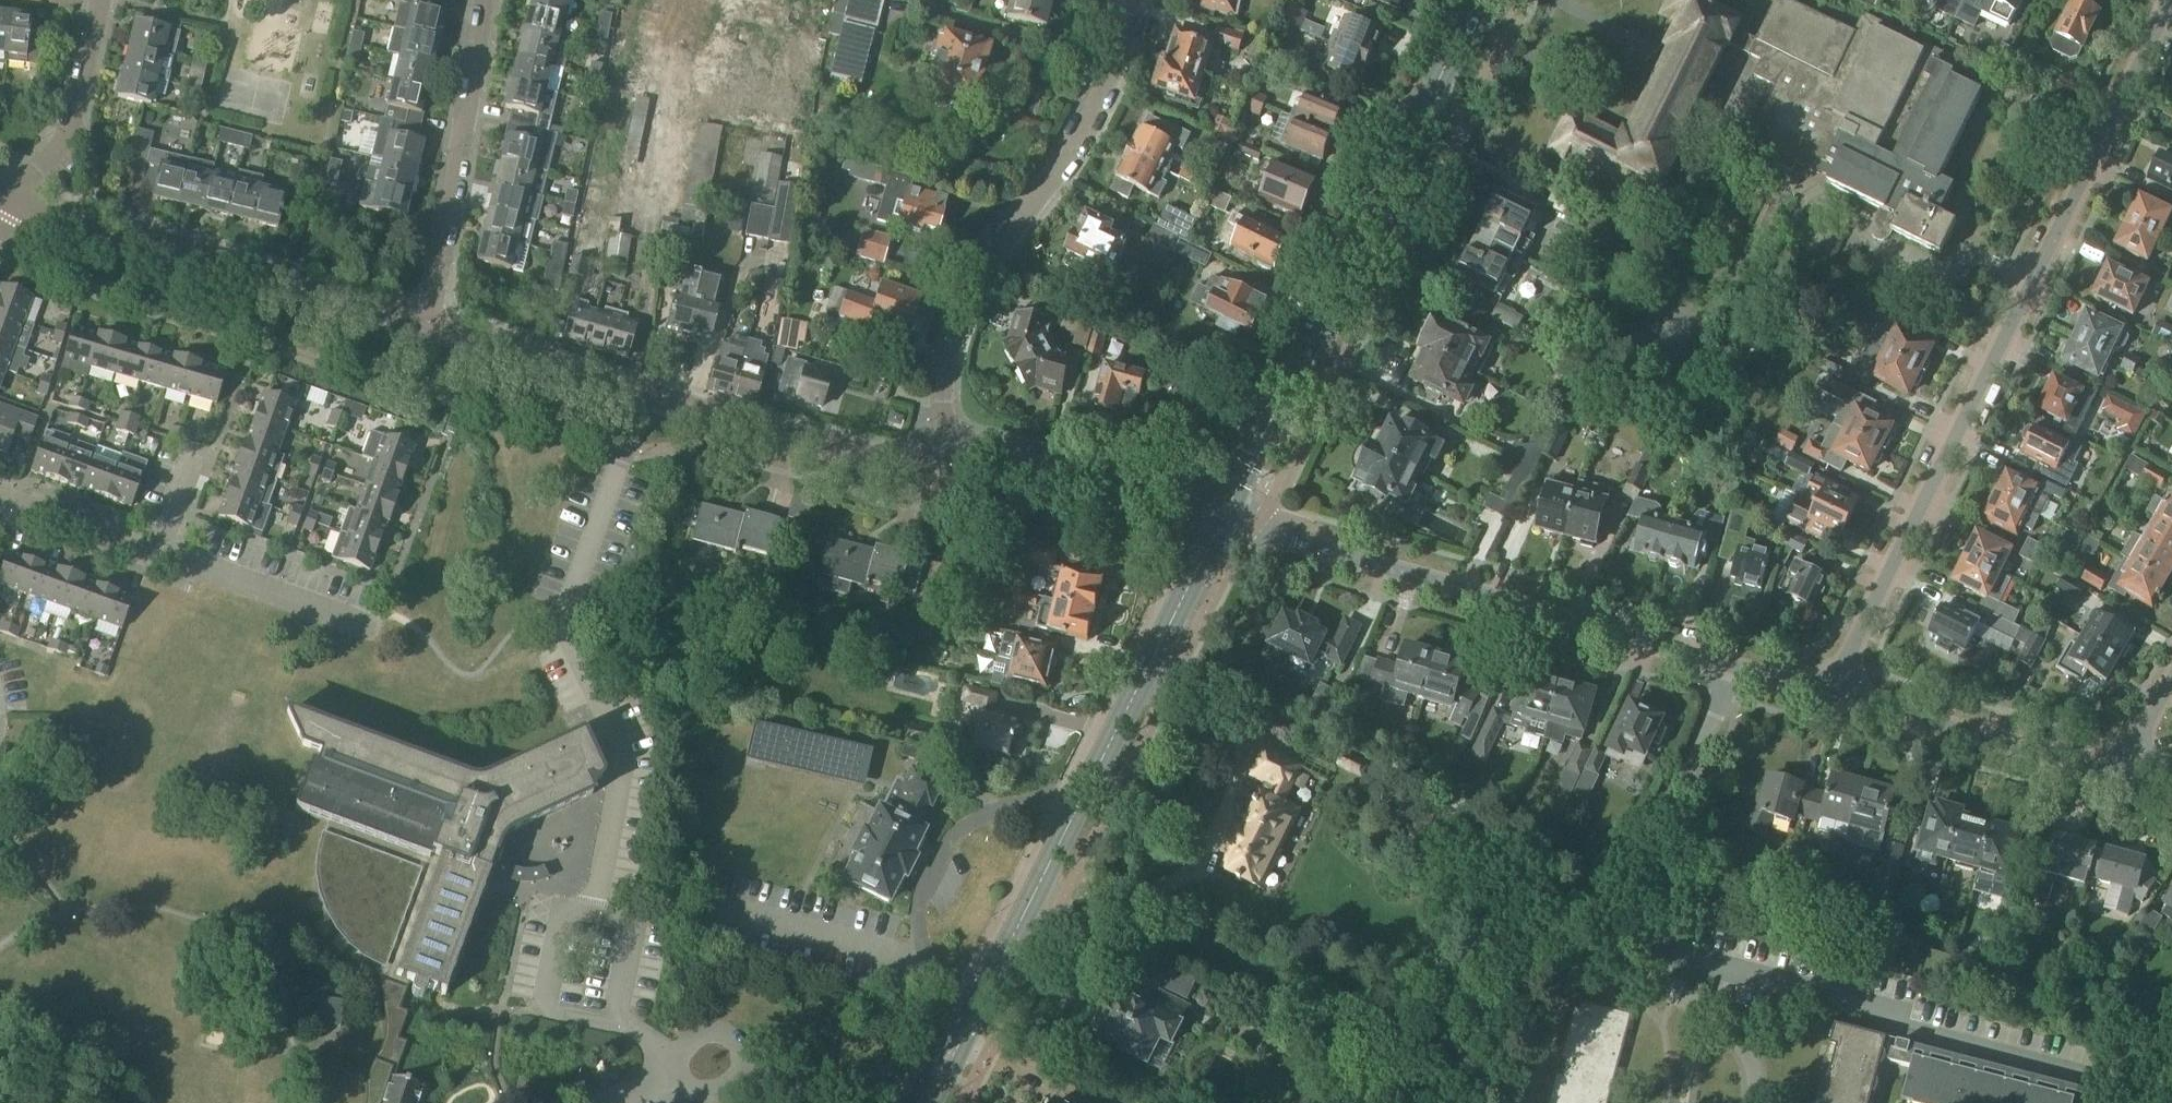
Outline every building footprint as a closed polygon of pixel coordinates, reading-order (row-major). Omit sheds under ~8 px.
[(399,4),(393,30),(439,41),(446,15),(442,15),(446,1),(440,0),(408,0),(406,6),(399,4)] [(530,12),(565,20),(570,0),(533,0),(530,12)] [(847,11),(829,80),(860,87),(870,48),(872,48),(880,20),(884,2),(875,0),(842,0),(840,10),(847,11)] [(1046,29),(1052,2),(1045,0),(1011,0),(1006,19),(1046,29)] [(1206,1),(1204,9),(1240,16),(1243,0),(1242,0),(1201,0),(1206,1)] [(1399,11),(1403,0),(1375,0),(1399,11)] [(1957,225),(1941,217),(1955,188),(1940,182),(1983,96),(1952,81),(1955,75),(1946,71),(1948,67),(1949,68),(1953,59),(1925,45),(1921,52),(1880,32),(1884,25),(1864,16),(1855,34),(1838,26),(1792,4),(1792,3),(1785,0),(1778,0),(1758,41),(1738,31),(1741,25),(1714,11),(1716,8),(1701,0),(1669,0),(1662,13),(1680,22),(1667,48),(1672,50),(1629,134),(1624,132),(1621,138),(1570,112),(1550,150),(1641,196),(1642,194),(1655,201),(1682,147),(1678,146),(1728,46),(1730,46),(1750,56),(1750,57),(1751,58),(1751,57),(1762,63),(1755,77),(1758,78),(1757,79),(1764,82),(1767,83),(1767,84),(1772,86),(1772,85),(1777,87),(1763,115),(1763,114),(1745,151),(1788,172),(1790,172),(1791,172),(1793,172),(1794,171),(1795,170),(1796,168),(1798,163),(1828,177),(1828,175),(1832,177),(1828,185),(1881,211),(1872,230),(1872,233),(1873,239),(1875,241),(1878,243),(1881,244),(1885,244),(1887,243),(1890,241),(1892,239),(1894,234),(1942,257),(1957,225)] [(1977,13),(2008,28),(2021,0),(1983,0),(1977,13)] [(958,1),(957,7),(955,12),(970,15),(972,4),(958,1)] [(2052,41),(2050,46),(2053,53),(2071,62),(2077,60),(2083,46),(2088,43),(2087,39),(2099,15),(2095,13),(2094,9),(2088,6),(2085,8),(2072,1),(2052,41)] [(1283,23),(1297,29),(1297,31),(1321,40),(1326,30),(1305,22),(1308,14),(1289,6),(1283,23)] [(565,20),(530,12),(524,35),(570,47),(571,46),(559,43),(565,20)] [(6,68),(7,63),(8,56),(12,16),(0,14),(0,67),(6,68)] [(597,28),(611,31),(614,17),(600,14),(597,28)] [(12,16),(8,56),(7,63),(41,67),(45,30),(30,29),(31,18),(12,16)] [(1339,34),(1334,31),(1329,42),(1371,59),(1382,33),(1346,18),(1339,34)] [(169,31),(137,23),(130,49),(174,59),(180,34),(169,32),(169,31)] [(1297,29),(1283,23),(1279,34),(1294,40),(1297,31),(1297,29)] [(611,31),(597,28),(595,40),(608,43),(611,31)] [(1219,29),(1214,44),(1240,53),(1245,38),(1219,29)] [(387,54),(399,57),(399,58),(433,66),(439,41),(393,30),(387,54)] [(1164,65),(1204,78),(1204,76),(1213,79),(1222,52),(1192,42),(1194,36),(1178,31),(1167,64),(1164,63),(1164,65)] [(364,36),(354,33),(351,46),(361,49),(364,36)] [(518,61),(553,69),(564,72),(570,47),(524,35),(518,61)] [(925,86),(932,88),(930,92),(973,104),(988,49),(946,37),(945,41),(938,39),(933,58),(936,59),(933,69),(929,68),(925,86)] [(1329,42),(1318,70),(1325,73),(1360,87),(1371,59),(1329,42)] [(361,49),(351,46),(348,58),(358,60),(361,49)] [(124,73),(163,83),(163,84),(168,84),(174,59),(130,49),(124,73)] [(433,66),(399,58),(394,82),(427,91),(433,66)] [(195,59),(194,64),(193,70),(205,73),(208,62),(195,59)] [(553,69),(518,61),(512,86),(546,94),(553,69)] [(591,64),(588,78),(600,80),(602,66),(591,64)] [(1155,89),(1172,94),(1170,101),(1199,111),(1204,95),(1198,93),(1204,78),(1164,65),(1155,89)] [(205,73),(193,70),(189,83),(202,86),(205,73)] [(163,83),(124,73),(118,99),(151,107),(154,94),(160,95),(163,84),(163,83)] [(600,80),(588,78),(586,88),(598,91),(600,80)] [(427,91),(394,82),(385,120),(421,129),(424,115),(421,115),(427,91)] [(202,86),(189,83),(187,94),(199,97),(202,86)] [(506,110),(512,111),(508,126),(545,135),(546,133),(549,119),(541,117),(546,94),(512,86),(506,110)] [(1249,103),(1264,108),(1267,99),(1253,93),(1249,103)] [(1302,111),(1296,108),(1292,119),(1334,135),(1344,110),(1308,96),(1302,111)] [(637,169),(650,101),(635,98),(622,166),(637,169)] [(1264,108),(1249,103),(1245,113),(1260,118),(1264,108)] [(1146,130),(1132,156),(1170,175),(1178,161),(1172,158),(1179,145),(1188,149),(1194,137),(1170,125),(1169,127),(1152,118),(1146,130)] [(1234,139),(1239,127),(1218,118),(1213,130),(1234,139)] [(1281,144),(1324,161),(1334,135),(1292,119),(1281,144)] [(371,158),(385,162),(385,161),(417,169),(424,143),(418,142),(421,129),(385,120),(385,121),(380,120),(371,158)] [(506,136),(509,136),(501,166),(547,176),(558,135),(546,133),(545,135),(508,126),(506,136)] [(680,221),(704,226),(707,208),(721,130),(698,126),(680,221)] [(150,156),(151,152),(149,151),(154,134),(137,130),(126,177),(144,181),(150,156)] [(225,145),(228,132),(217,130),(214,142),(225,145)] [(238,148),(241,135),(228,132),(225,145),(238,148)] [(249,151),(252,138),(241,135),(238,148),(249,151)] [(1239,155),(1259,163),(1263,152),(1243,144),(1239,155)] [(141,192),(154,195),(153,199),(178,205),(187,168),(188,168),(190,161),(151,152),(150,156),(144,181),(141,192)] [(2171,192),(2171,157),(2162,152),(2148,180),(2171,192)] [(760,156),(751,205),(773,209),(782,160),(760,156)] [(1114,193),(1131,202),(1137,190),(1161,202),(1169,187),(1165,185),(1170,175),(1132,156),(1119,181),(1120,181),(1114,193)] [(385,161),(385,162),(371,158),(369,168),(365,183),(378,186),(379,186),(411,194),(417,169),(385,161)] [(211,178),(210,178),(212,169),(213,167),(190,161),(188,168),(187,168),(178,205),(203,211),(211,178)] [(332,162),(330,170),(329,174),(339,177),(342,164),(332,162)] [(937,234),(946,202),(910,192),(913,181),(846,162),(843,171),(852,173),(851,178),(887,188),(878,222),(921,234),(922,230),(937,234)] [(1261,175),(1269,178),(1261,199),(1303,217),(1317,183),(1274,165),(1273,167),(1266,164),(1261,175)] [(496,189),(530,198),(530,197),(541,199),(547,176),(501,166),(496,189)] [(210,178),(211,178),(203,211),(228,217),(235,184),(238,175),(212,169),(210,178)] [(1197,174),(1185,169),(1179,181),(1208,193),(1213,184),(1196,177),(1197,174)] [(228,217),(252,222),(260,190),(263,178),(238,172),(238,175),(235,184),(228,217)] [(339,177),(329,174),(326,186),(336,189),(339,177)] [(379,186),(378,186),(372,211),(405,219),(411,194),(379,186)] [(530,198),(496,189),(490,214),(524,222),(530,198)] [(1491,200),(1491,202),(1491,204),(1492,206),(1486,217),(1503,225),(1501,230),(1507,232),(1500,246),(1525,258),(1536,237),(1533,235),(1543,216),(1514,202),(1514,200),(1513,198),(1513,196),(1512,194),(1511,193),(1509,191),(1507,190),(1506,189),(1504,189),(1502,189),(1500,189),(1498,190),(1496,191),(1495,192),(1493,193),(1492,195),(1491,196),(1491,198),(1491,200)] [(260,190),(252,222),(277,228),(283,204),(289,205),(291,197),(260,190)] [(563,206),(575,208),(578,194),(567,191),(563,206)] [(1232,200),(1211,191),(1204,206),(1226,215),(1232,200)] [(798,211),(801,195),(784,192),(781,207),(798,211)] [(1553,193),(1547,206),(1573,219),(1579,206),(1553,193)] [(2140,199),(2129,223),(2160,239),(2171,215),(2171,214),(2140,199)] [(575,208),(563,206),(561,217),(572,220),(575,208)] [(750,207),(745,237),(785,245),(790,214),(750,207)] [(1157,227),(1180,238),(1180,239),(1187,243),(1197,222),(1167,207),(1157,227)] [(524,222),(490,214),(484,238),(518,246),(524,222)] [(1132,237),(1148,245),(1139,263),(1161,274),(1172,252),(1174,252),(1180,240),(1178,239),(1179,238),(1180,239),(1180,238),(1157,227),(1156,230),(1124,214),(1118,225),(1134,233),(1132,237)] [(1233,248),(1260,261),(1258,266),(1272,273),(1274,268),(1277,269),(1290,243),(1235,215),(1230,226),(1241,232),(1233,248)] [(1065,266),(1085,276),(1090,266),(1114,278),(1130,245),(1114,237),(1117,230),(1088,216),(1079,236),(1077,236),(1077,237),(1073,239),(1068,249),(1069,253),(1068,255),(1070,256),(1065,266)] [(600,264),(599,263),(596,272),(624,280),(627,270),(605,266),(606,265),(627,268),(631,239),(618,237),(621,220),(609,219),(606,237),(609,237),(608,243),(603,242),(600,264)] [(2117,248),(2148,264),(2160,239),(2129,223),(2117,248)] [(856,259),(883,267),(891,238),(863,231),(856,259)] [(478,263),(512,271),(518,246),(484,238),(478,263)] [(1180,240),(1174,252),(1206,268),(1212,256),(1180,240)] [(599,246),(575,241),(568,276),(584,280),(588,262),(595,263),(599,246)] [(552,254),(565,257),(567,247),(554,243),(552,254)] [(1469,287),(1471,286),(1472,285),(1474,284),(1503,298),(1512,278),(1515,280),(1525,258),(1500,246),(1494,259),(1488,257),(1486,261),(1469,253),(1463,265),(1462,265),(1460,266),(1458,267),(1457,269),(1456,270),(1455,272),(1455,274),(1454,276),(1455,278),(1455,280),(1456,281),(1457,283),(1458,284),(1460,286),(1461,286),(1463,287),(1465,287),(1467,287),(1469,287)] [(545,290),(559,293),(565,257),(552,254),(545,290)] [(676,299),(668,329),(689,334),(693,315),(699,316),(702,302),(696,300),(701,275),(696,274),(696,273),(693,272),(694,266),(673,266),(673,292),(676,292),(676,299)] [(2139,282),(2109,267),(2094,298),(2132,316),(2151,277),(2144,273),(2139,282)] [(689,334),(707,339),(707,340),(712,341),(727,280),(707,275),(696,273),(696,274),(701,275),(696,300),(702,302),(699,316),(693,315),(689,334)] [(1207,314),(1221,321),(1218,328),(1237,337),(1241,329),(1253,334),(1268,305),(1213,278),(1207,290),(1216,295),(1207,314)] [(838,317),(869,328),(872,321),(908,334),(920,298),(881,284),(874,303),(847,294),(833,289),(825,311),(839,316),(838,317)] [(2,286),(0,291),(0,316),(24,324),(33,298),(2,286)] [(1867,309),(1874,312),(1871,318),(1886,326),(1893,313),(1880,306),(1881,303),(1873,299),(1867,309)] [(577,301),(575,306),(565,342),(585,348),(595,312),(588,310),(589,305),(577,301)] [(1499,305),(1492,318),(1518,331),(1525,317),(1499,305)] [(604,314),(595,312),(585,348),(606,354),(617,312),(605,309),(604,314)] [(629,316),(617,312),(606,354),(626,359),(637,323),(628,321),(629,316)] [(1062,315),(1058,329),(1077,334),(1079,335),(1085,321),(1062,315)] [(2121,332),(2088,315),(2076,339),(2112,357),(2116,348),(2119,350),(2124,348),(2128,340),(2127,335),(2121,332)] [(15,349),(24,324),(0,316),(0,344),(15,349)] [(1053,348),(1060,345),(1057,339),(1053,338),(1056,327),(1022,317),(1015,343),(1007,347),(1018,368),(1053,348)] [(1477,376),(1480,377),(1497,345),(1449,321),(1447,324),(1439,320),(1433,332),(1430,332),(1426,334),(1423,336),(1422,340),(1421,344),(1421,347),(1422,349),(1424,350),(1476,376),(1477,376)] [(781,321),(776,350),(797,354),(798,344),(803,344),(806,325),(781,321)] [(1079,335),(1077,334),(1073,348),(1088,352),(1096,324),(1085,321),(1079,335)] [(2171,345),(2171,331),(2159,324),(2154,336),(2171,345)] [(67,328),(59,325),(56,334),(65,337),(67,328)] [(74,329),(65,361),(62,372),(87,380),(89,369),(90,369),(99,337),(98,336),(74,329)] [(1895,330),(1890,341),(1883,354),(1925,375),(1932,363),(1929,356),(1933,349),(1895,330)] [(53,343),(62,345),(65,337),(56,334),(53,343)] [(98,336),(99,337),(90,369),(116,376),(125,345),(127,345),(127,343),(99,335),(98,336)] [(1093,336),(1086,361),(1098,365),(1107,341),(1093,336)] [(718,361),(709,389),(708,393),(732,400),(747,341),(734,338),(731,348),(722,346),(718,361)] [(2066,359),(2065,361),(2065,362),(2098,378),(2104,364),(2108,366),(2112,357),(2076,339),(2071,348),(2065,349),(2062,355),(2063,358),(2066,359)] [(762,345),(747,341),(732,400),(755,406),(764,373),(769,358),(764,357),(766,351),(761,350),(762,345)] [(6,373),(16,377),(19,369),(25,372),(29,361),(23,358),(25,353),(15,349),(0,344),(0,371),(6,373)] [(150,352),(127,345),(125,345),(116,376),(141,383),(150,352)] [(1062,347),(1060,345),(1053,348),(1018,368),(1029,388),(1036,384),(1064,392),(1073,357),(1060,353),(1062,347)] [(1418,363),(1418,367),(1409,383),(1467,412),(1477,391),(1470,388),(1476,376),(1424,350),(1418,363)] [(173,359),(150,352),(141,383),(165,391),(174,359),(173,359)] [(2123,362),(2144,371),(2148,362),(2127,353),(2123,362)] [(1883,354),(1871,377),(1909,396),(1912,389),(1920,387),(1925,375),(1883,354)] [(173,359),(174,359),(165,391),(191,398),(201,367),(202,367),(202,365),(174,357),(173,359)] [(2149,374),(2144,371),(2123,362),(2119,369),(2146,381),(2149,374)] [(1146,375),(1108,364),(1096,407),(1101,408),(1099,414),(1117,419),(1119,413),(1127,416),(1134,412),(1138,398),(1140,399),(1146,375)] [(226,374),(202,367),(201,367),(191,398),(217,406),(226,374)] [(815,374),(805,370),(796,402),(822,409),(832,372),(817,369),(815,374)] [(40,385),(50,388),(53,378),(43,375),(40,385)] [(1820,392),(1844,405),(1834,426),(1886,453),(1892,441),(1892,438),(1889,436),(1893,428),(1870,416),(1876,404),(1857,393),(1858,390),(1843,382),(1841,386),(1827,379),(1820,392)] [(2067,425),(2083,394),(2056,381),(2041,411),(2067,425)] [(40,385),(37,394),(47,398),(50,388),(40,385)] [(2171,402),(2171,395),(2164,390),(2158,402),(2168,409),(2171,402)] [(295,405),(265,394),(256,419),(287,430),(295,405)] [(2101,413),(2121,423),(2117,432),(2134,440),(2146,416),(2109,397),(2101,413)] [(70,398),(67,408),(77,411),(80,401),(70,398)] [(80,401),(77,411),(87,413),(90,404),(80,401)] [(1,406),(0,409),(0,452),(8,455),(15,436),(30,442),(38,420),(1,406)] [(333,411),(327,427),(336,430),(342,414),(333,411)] [(2155,413),(2150,422),(2163,429),(2168,420),(2155,413)] [(122,414),(120,420),(119,422),(129,425),(131,416),(122,414)] [(345,434),(351,418),(342,414),(336,430),(345,434)] [(80,418),(69,415),(66,425),(76,427),(80,418)] [(140,419),(131,416),(129,425),(137,427),(140,419)] [(80,418),(76,427),(86,430),(89,420),(80,418)] [(256,419),(247,443),(247,444),(277,455),(287,430),(256,419)] [(119,422),(118,427),(117,432),(126,434),(129,425),(119,422)] [(1380,452),(1374,449),(1372,450),(1426,477),(1430,468),(1426,466),(1428,462),(1438,466),(1447,447),(1429,438),(1430,435),(1406,423),(1402,429),(1393,425),(1380,452)] [(1550,441),(1543,455),(1557,462),(1572,430),(1559,423),(1550,441)] [(135,437),(137,427),(129,425),(126,434),(135,437)] [(1822,448),(1810,442),(1803,455),(1842,475),(1848,462),(1870,473),(1875,465),(1877,465),(1880,465),(1886,453),(1834,426),(1822,448)] [(2031,444),(2026,455),(2058,471),(2059,469),(2064,471),(2068,464),(2075,467),(2082,453),(2070,448),(2071,446),(2039,430),(2038,432),(2031,428),(2026,431),(2024,436),(2024,441),(2031,444)] [(172,429),(170,437),(179,440),(182,431),(172,429)] [(182,431),(179,440),(188,442),(190,434),(182,431)] [(72,441),(46,432),(32,473),(57,482),(72,441)] [(375,463),(375,461),(406,472),(415,448),(384,437),(371,432),(361,459),(375,463)] [(1529,448),(1517,442),(1510,456),(1536,469),(1543,455),(1550,441),(1536,434),(1529,448)] [(95,449),(72,441),(57,482),(81,490),(92,459),(95,449)] [(235,470),(237,470),(238,469),(276,483),(284,458),(277,455),(247,444),(247,443),(245,442),(235,470)] [(1369,490),(1389,499),(1390,496),(1408,505),(1416,489),(1419,485),(1422,486),(1426,477),(1372,450),(1366,453),(1365,455),(1363,459),(1363,462),(1362,469),(1362,472),(1358,480),(1369,486),(1370,486),(1369,488),(1369,490)] [(105,499),(132,509),(148,463),(123,454),(118,468),(117,468),(105,499)] [(1786,465),(1809,477),(1815,466),(1792,454),(1786,465)] [(309,466),(318,469),(322,460),(312,456),(309,466)] [(1503,501),(1490,495),(1490,496),(1503,503),(1510,488),(1523,495),(1536,469),(1510,456),(1503,470),(1515,476),(1503,501)] [(2133,456),(2125,469),(2161,490),(2169,477),(2133,456)] [(105,499),(117,468),(92,459),(81,490),(105,499)] [(375,463),(366,486),(397,497),(406,472),(375,461),(375,463)] [(324,471),(334,474),(337,466),(327,462),(324,471)] [(1637,463),(1627,485),(1639,491),(1650,469),(1637,463)] [(318,469),(309,466),(305,476),(314,480),(318,469)] [(238,469),(237,470),(229,494),(271,509),(272,508),(268,507),(276,483),(238,469)] [(2007,470),(1995,494),(2027,511),(2041,518),(2048,503),(2035,497),(2040,487),(2007,470)] [(334,474),(324,471),(320,482),(329,486),(334,474)] [(1804,499),(1815,505),(1849,522),(1859,502),(1846,495),(1848,492),(1816,476),(1804,499)] [(1552,478),(1550,485),(1538,530),(1566,538),(1578,492),(1570,490),(1572,483),(1552,478)] [(2047,481),(2040,493),(2061,503),(2067,492),(2068,491),(2057,486),(2057,487),(2047,481)] [(1566,538),(1582,542),(1582,547),(1594,550),(1594,548),(1595,549),(1603,518),(1606,518),(1610,503),(1609,503),(1612,495),(1613,491),(1581,483),(1579,492),(1578,492),(1566,538)] [(357,511),(388,522),(387,524),(389,525),(399,497),(397,497),(366,486),(357,511)] [(1503,503),(1490,496),(1484,507),(1511,520),(1523,495),(1510,488),(1503,503)] [(229,494),(220,519),(250,530),(262,534),(271,509),(229,494)] [(1995,494),(1991,500),(1983,518),(2015,534),(2019,526),(2032,533),(2041,518),(2027,511),(1995,494)] [(2158,520),(2159,519),(2171,527),(2171,497),(2167,494),(2162,502),(2156,498),(2146,512),(2158,520)] [(1837,545),(1849,522),(1815,505),(1804,499),(1798,496),(1784,523),(1802,532),(1822,543),(1824,539),(1837,545)] [(1651,563),(1657,564),(1660,563),(1665,564),(1667,554),(1676,521),(1664,518),(1664,514),(1662,509),(1658,506),(1638,500),(1629,518),(1643,522),(1637,544),(1633,543),(1630,554),(1631,555),(1643,558),(1649,560),(1651,563)] [(291,516),(300,519),(304,510),(294,506),(291,516)] [(737,552),(739,553),(740,549),(771,557),(780,522),(746,512),(745,517),(702,506),(692,543),(736,554),(737,552)] [(1753,514),(1771,523),(1774,515),(1757,507),(1753,514)] [(348,508),(340,533),(359,539),(379,547),(387,524),(388,522),(357,511),(357,512),(348,508)] [(1754,549),(1755,545),(1755,543),(1746,540),(1752,516),(1733,510),(1719,559),(1731,563),(1732,559),(1736,560),(1731,579),(1741,581),(1741,584),(1761,589),(1770,553),(1754,549)] [(318,515),(310,512),(307,521),(315,524),(318,515)] [(1705,542),(1718,545),(1725,520),(1700,513),(1689,525),(1676,521),(1667,554),(1665,564),(1670,566),(1672,568),(1678,570),(1680,569),(1688,571),(1689,568),(1699,571),(1702,560),(1700,559),(1705,542)] [(300,519),(291,516),(287,525),(297,529),(300,519)] [(2145,542),(2171,557),(2171,527),(2159,519),(2158,520),(2145,542)] [(303,531),(311,534),(315,524),(307,521),(303,531)] [(329,564),(337,567),(339,562),(370,573),(379,547),(359,539),(340,533),(329,564)] [(1788,533),(1788,534),(1782,545),(1803,555),(1809,542),(1788,533)] [(2132,565),(2132,564),(2163,582),(2171,568),(2171,557),(2145,542),(2135,535),(2121,557),(2132,565)] [(2012,553),(1978,536),(1966,559),(2000,576),(2001,575),(2012,553)] [(2023,548),(2044,559),(2049,549),(2028,539),(2023,548)] [(869,584),(900,592),(915,596),(924,561),(910,557),(875,547),(874,552),(832,540),(822,575),(820,575),(816,589),(847,598),(851,585),(865,589),(866,587),(868,587),(869,584)] [(1056,601),(1046,599),(1096,612),(1104,581),(1065,571),(1056,569),(1060,553),(1032,545),(1027,564),(1045,568),(1043,578),(1061,582),(1059,588),(1056,587),(1054,598),(1056,599),(1056,601)] [(2044,559),(2023,548),(2019,558),(2039,568),(2044,559)] [(0,580),(0,586),(23,595),(34,564),(9,555),(0,580)] [(1978,609),(1988,615),(1989,614),(2014,626),(2014,625),(2020,614),(2000,603),(2011,581),(2001,575),(2000,576),(1966,559),(1955,582),(1984,597),(1978,609)] [(1785,594),(1791,597),(1813,608),(1828,578),(1797,563),(1791,576),(1787,574),(1779,591),(1785,594)] [(57,572),(34,564),(23,595),(47,604),(59,571),(58,570),(57,572)] [(2125,576),(2121,573),(2114,584),(2150,605),(2163,582),(2132,564),(2132,565),(2125,576)] [(2081,580),(2101,592),(2109,579),(2089,567),(2081,580)] [(59,571),(47,604),(72,613),(84,580),(59,571)] [(2055,590),(2077,602),(2086,587),(2064,575),(2055,590)] [(86,581),(84,580),(72,613),(97,622),(108,591),(85,582),(86,581)] [(1015,590),(1012,602),(1043,610),(1039,627),(1089,640),(1096,612),(1046,599),(1015,590)] [(122,631),(133,600),(108,591),(97,622),(122,631)] [(1967,617),(1965,620),(1943,608),(1930,633),(1941,638),(1936,648),(1949,654),(1954,644),(1966,651),(1980,623),(1967,617)] [(2083,639),(2117,659),(2117,658),(2122,661),(2130,647),(2125,644),(2131,634),(2093,612),(2087,621),(2092,624),(2083,639)] [(1989,614),(1988,615),(1982,626),(2015,643),(2022,629),(2014,625),(2014,626),(1989,614)] [(1266,657),(1286,667),(1290,659),(1312,670),(1320,656),(1326,659),(1326,660),(1342,668),(1361,630),(1345,623),(1335,644),(1328,640),(1329,638),(1315,631),(1317,627),(1301,620),(1299,624),(1286,617),(1266,657)] [(0,630),(0,633),(8,636),(11,627),(2,623),(0,630)] [(17,639),(20,630),(11,627),(8,636),(17,639)] [(57,627),(52,641),(48,651),(57,654),(60,644),(65,630),(57,627)] [(1013,662),(1013,661),(1053,670),(1058,648),(1045,644),(1006,635),(1004,646),(1001,659),(1013,662)] [(2033,670),(2048,643),(2033,636),(2019,662),(2019,663),(2033,670)] [(2078,647),(2072,643),(2057,669),(2082,683),(2088,673),(2103,681),(2117,659),(2083,639),(2078,647)] [(60,644),(57,654),(74,660),(77,650),(69,648),(60,644)] [(1390,690),(1393,691),(1393,693),(1423,702),(1437,655),(1408,647),(1402,669),(1380,662),(1371,697),(1385,702),(1390,690)] [(1423,702),(1453,711),(1448,721),(1462,728),(1478,696),(1459,686),(1466,664),(1437,655),(1423,702)] [(1001,659),(997,658),(992,685),(1004,687),(1006,679),(1048,689),(1053,670),(1013,661),(1013,662),(1001,659)] [(100,666),(96,674),(106,678),(109,669),(100,666)] [(1561,685),(1526,675),(1511,727),(1526,731),(1525,735),(1545,740),(1561,685)] [(1322,685),(1307,715),(1332,727),(1347,698),(1322,685)] [(1561,685),(1545,740),(1564,746),(1567,738),(1582,742),(1596,694),(1561,685)] [(980,749),(1006,756),(1006,758),(1011,759),(1019,739),(1025,738),(1028,733),(1027,727),(1022,724),(1020,723),(996,717),(1001,697),(966,688),(963,703),(979,707),(974,730),(966,728),(961,746),(980,751),(980,749)] [(1608,754),(1596,748),(1570,801),(1585,809),(1600,778),(1598,776),(1607,758),(1620,765),(1621,763),(1641,772),(1646,761),(1647,762),(1654,747),(1659,749),(1667,733),(1660,729),(1664,720),(1632,704),(1612,745),(1608,754)] [(424,1089),(419,1088),(416,1082),(411,1080),(407,1084),(394,1079),(407,1044),(399,1041),(408,1014),(400,1010),(410,984),(414,986),(412,991),(412,995),(415,999),(419,1001),(424,999),(426,996),(428,991),(445,997),(482,897),(499,849),(501,845),(504,841),(507,837),(511,834),(515,832),(593,796),(587,783),(591,781),(591,782),(592,782),(593,783),(594,783),(596,783),(597,783),(598,783),(599,782),(600,782),(600,781),(601,780),(602,779),(602,778),(602,777),(602,776),(602,775),(584,736),(575,740),(490,779),(486,781),(481,782),(476,782),(472,782),(467,780),(287,714),(303,748),(322,755),(317,767),(313,765),(296,812),(328,824),(324,836),(322,835),(315,860),(314,879),(317,898),(323,917),(334,935),(348,950),(363,962),(384,972),(383,977),(383,982),(383,988),(388,1024),(388,1035),(386,1046),(382,1055),(376,1065),(372,1073),(369,1084),(368,1102),(419,1102),(424,1089)] [(1490,716),(1478,742),(1492,750),(1505,724),(1490,716)] [(746,757),(860,783),(867,750),(754,724),(746,757)] [(1593,751),(1579,744),(1567,770),(1580,776),(1593,751)] [(1229,849),(1233,851),(1224,869),(1263,890),(1271,874),(1275,873),(1284,854),(1283,850),(1303,810),(1287,802),(1303,769),(1267,751),(1254,777),(1269,785),(1265,793),(1261,792),(1241,835),(1237,833),(1229,849)] [(848,856),(852,858),(841,880),(889,904),(902,878),(906,880),(916,860),(912,858),(925,833),(917,829),(929,805),(931,806),(942,784),(933,780),(937,771),(919,762),(916,769),(911,766),(903,781),(897,778),(882,808),(878,806),(866,830),(862,828),(848,856)] [(1818,830),(1848,838),(1851,839),(1865,786),(1834,777),(1829,796),(1817,792),(1809,819),(1820,822),(1818,830)] [(1764,802),(1759,801),(1746,829),(1764,838),(1773,817),(1792,822),(1794,815),(1809,819),(1817,792),(1803,789),(1804,787),(1770,778),(1764,802)] [(1881,847),(1896,794),(1865,786),(1851,839),(1881,847)] [(1916,851),(1920,853),(1918,862),(1936,868),(1939,858),(1950,861),(1962,813),(1939,807),(1938,812),(1932,810),(1928,825),(1924,824),(1916,851)] [(1950,861),(1957,863),(1956,868),(1981,875),(1994,828),(1962,818),(1963,813),(1962,813),(1950,861)] [(1981,875),(1995,879),(1994,884),(2007,888),(2022,835),(1994,828),(1981,875)] [(2044,880),(2037,879),(2032,899),(2050,904),(2055,884),(2072,889),(2073,886),(2085,890),(2087,881),(2088,881),(2096,852),(2097,848),(2056,837),(2044,880)] [(1887,842),(1879,872),(1897,876),(1905,847),(1887,842)] [(2131,899),(2133,900),(2133,898),(2143,905),(2157,883),(2144,874),(2148,862),(2108,851),(2107,855),(2096,852),(2088,881),(2089,881),(2090,879),(2098,881),(2097,884),(2109,887),(2109,889),(2111,893),(2132,899),(2131,899)] [(1949,897),(1954,880),(1942,877),(1938,894),(1949,897)] [(2169,905),(2163,915),(2171,921),(2171,903),(2171,906),(2169,905)] [(1887,905),(1880,930),(1897,935),(1904,910),(1887,905)] [(2152,938),(2163,918),(2149,909),(2137,929),(2152,938)] [(1951,958),(1931,952),(1924,977),(1944,983),(1951,958)] [(321,994),(347,998),(348,989),(323,984),(321,994)] [(1096,1033),(1126,1048),(1124,1053),(1151,1066),(1163,1044),(1173,1049),(1186,1024),(1182,1022),(1190,1008),(1160,993),(1151,1010),(1115,993),(1096,1033)] [(321,999),(316,1024),(341,1029),(346,1004),(321,999)] [(1576,1022),(1571,1020),(1567,1035),(1623,1050),(1632,1016),(1626,1014),(1627,1010),(1613,1006),(1612,1010),(1581,1002),(1576,1022)] [(1888,1040),(1857,1032),(1835,1026),(1830,1047),(1837,1049),(1830,1076),(1823,1074),(1815,1102),(1871,1102),(1888,1040)] [(1563,1050),(1568,1051),(1563,1070),(1615,1083),(1623,1050),(1567,1035),(1563,1050)] [(1890,1063),(1912,1069),(1903,1101),(1910,1102),(2089,1102),(2090,1099),(2093,1099),(2094,1094),(2079,1090),(2076,1100),(1920,1060),(1922,1049),(1895,1042),(1890,1063)] [(1553,1087),(1550,1102),(1554,1102),(1609,1102),(1615,1083),(1563,1070),(1558,1088),(1553,1087)]
